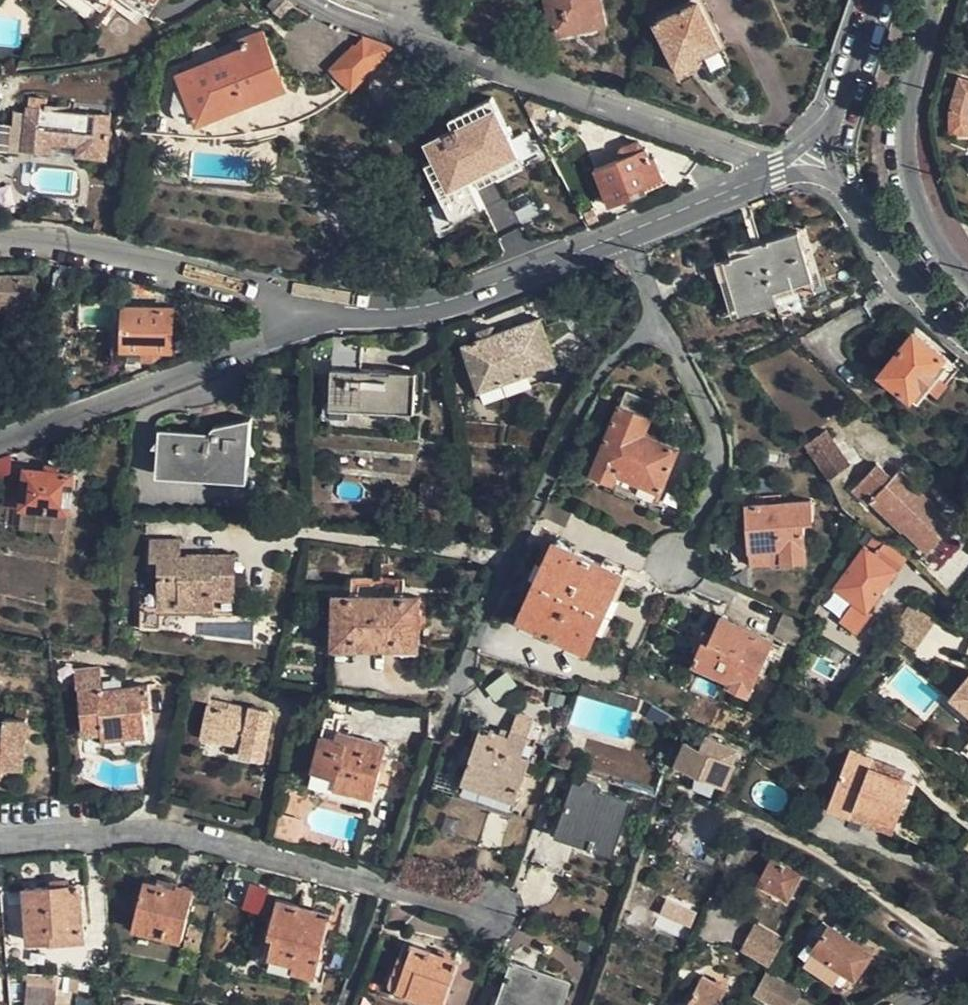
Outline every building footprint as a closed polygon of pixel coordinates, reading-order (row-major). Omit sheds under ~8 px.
[(145,11),(152,0),(127,0),(145,11)] [(603,26),(598,0),(550,0),(558,36),(603,26)] [(699,0),(653,22),(681,75),(688,72),(685,66),(699,59),(698,57),(721,45),(719,40),(718,37),(720,31),(717,24),(714,21),(708,18),(699,0)] [(242,45),(178,71),(183,84),(175,87),(171,104),(176,109),(180,115),(185,116),(195,117),(197,122),(203,137),(213,138),(221,136),(232,137),(249,134),(260,132),(255,100),(286,87),(264,28),(240,37),(242,45)] [(391,44),(364,34),(336,65),(360,80),(391,44)] [(701,66),(699,59),(685,66),(688,72),(701,66)] [(943,133),(967,139),(967,135),(967,79),(956,76),(943,133)] [(46,97),(29,95),(24,148),(41,150),(43,141),(79,144),(78,153),(106,155),(109,112),(46,107),(46,97)] [(520,153),(496,106),(427,141),(451,188),(520,153)] [(163,137),(203,137),(197,122),(162,123),(163,137)] [(609,205),(635,193),(634,188),(645,184),(665,176),(656,154),(652,156),(647,146),(644,148),(640,137),(622,143),(626,155),(593,168),(609,205)] [(648,192),(645,184),(634,188),(635,193),(637,196),(648,192)] [(798,232),(731,252),(732,258),(724,260),(737,303),(812,280),(798,232)] [(8,305),(10,344),(16,344),(17,351),(35,349),(34,343),(40,343),(36,273),(0,274),(0,306),(8,305)] [(163,324),(164,306),(125,306),(125,327),(114,328),(113,347),(144,349),(144,359),(152,359),(156,358),(158,356),(162,348),(172,349),(173,325),(163,324)] [(173,306),(164,306),(163,324),(173,325),(173,306)] [(540,317),(495,333),(483,337),(464,344),(484,403),(561,376),(540,317)] [(480,328),(483,337),(495,333),(492,324),(480,328)] [(911,399),(945,357),(915,333),(881,373),(911,399)] [(394,411),(396,370),(362,369),(364,340),(334,339),(330,407),(394,411)] [(113,358),(144,359),(144,349),(113,347),(113,358)] [(951,362),(945,357),(911,399),(917,403),(928,389),(940,376),(951,362)] [(416,371),(396,370),(394,411),(415,412),(416,371)] [(949,383),(940,376),(928,389),(938,397),(949,383)] [(645,430),(648,421),(656,403),(627,390),(593,470),(658,498),(680,446),(654,434),(645,430)] [(212,433),(161,431),(158,471),(248,476),(251,418),(216,425),(212,428),(212,433)] [(658,425),(648,421),(645,430),(654,434),(658,425)] [(827,481),(850,464),(826,429),(802,446),(827,481)] [(906,525),(904,528),(927,551),(954,523),(899,471),(892,478),(878,464),(857,485),(871,499),(878,492),(890,504),(887,507),(906,525)] [(25,468),(23,493),(22,506),(68,511),(73,472),(25,468)] [(871,499),(883,511),(887,507),(890,504),(878,492),(871,499)] [(11,505),(22,506),(23,493),(13,493),(11,505)] [(812,500),(746,505),(750,564),(807,560),(805,523),(814,523),(812,500)] [(545,501),(539,514),(566,526),(571,513),(545,501)] [(902,529),(904,528),(906,525),(887,507),(883,511),(902,529)] [(866,612),(906,558),(874,536),(869,543),(878,550),(876,553),(866,545),(835,586),(855,603),(841,622),(857,634),(871,616),(866,612)] [(179,597),(216,598),(237,597),(236,555),(182,554),(182,539),(150,540),(149,560),(157,559),(158,589),(179,589),(179,597)] [(613,593),(623,571),(555,540),(544,562),(546,563),(532,595),(529,594),(520,617),(588,647),(598,625),(596,624),(610,592),(613,593)] [(216,607),(216,598),(179,597),(179,589),(158,589),(158,608),(216,607)] [(419,595),(335,595),(334,646),(418,647),(419,595)] [(937,623),(914,607),(895,632),(919,649),(937,623)] [(796,646),(805,624),(784,613),(773,636),(796,646)] [(750,691),(774,638),(723,615),(710,642),(705,639),(694,662),(730,678),(729,682),(750,691)] [(71,651),(60,649),(58,660),(70,661),(71,651)] [(949,693),(967,710),(967,671),(949,693)] [(187,698),(209,703),(210,699),(213,686),(190,681),(187,698)] [(100,686),(79,689),(84,734),(102,732),(104,738),(147,733),(144,710),(151,709),(148,684),(101,690),(100,686)] [(564,708),(567,696),(551,692),(548,705),(564,708)] [(209,703),(208,705),(228,709),(229,703),(210,699),(209,703)] [(241,712),(242,706),(229,703),(228,709),(208,705),(202,737),(241,745),(240,754),(263,759),(273,712),(253,708),(252,715),(241,712)] [(253,708),(242,706),(241,712),(252,715),(253,708)] [(27,718),(4,717),(4,736),(0,736),(0,775),(1,775),(2,767),(24,768),(27,718)] [(509,736),(481,727),(463,781),(517,799),(532,755),(524,753),(529,737),(511,732),(509,736)] [(337,777),(334,786),(374,796),(387,743),(338,731),(336,738),(322,734),(313,770),(337,777)] [(678,761),(697,769),(717,779),(727,783),(736,762),(733,761),(740,746),(709,734),(703,748),(686,740),(678,761)] [(957,748),(967,757),(967,735),(957,748)] [(873,759),(850,750),(829,806),(851,816),(855,806),(896,823),(912,784),(901,780),(869,768),(873,759)] [(905,771),(873,759),(869,768),(901,780),(905,771)] [(711,795),(717,779),(697,769),(694,787),(711,795)] [(333,791),(334,786),(337,777),(313,770),(309,784),(333,791)] [(561,824),(617,841),(629,802),(598,791),(601,785),(586,780),(583,786),(574,783),(561,824)] [(893,832),(896,823),(855,806),(851,816),(893,832)] [(500,852),(510,819),(489,812),(478,846),(500,852)] [(613,852),(617,841),(561,824),(558,833),(613,852)] [(571,846),(553,840),(545,868),(563,874),(571,846)] [(788,885),(794,888),(802,875),(773,859),(759,884),(783,897),(788,885)] [(144,880),(136,912),(148,915),(145,929),(182,939),(195,888),(177,884),(176,888),(144,880)] [(257,915),(266,888),(249,882),(240,909),(257,915)] [(50,932),(84,929),(80,883),(25,888),(29,941),(52,940),(50,932)] [(788,900),(794,888),(788,885),(783,897),(788,900)] [(680,915),(686,902),(668,895),(663,907),(680,915)] [(299,912),(301,905),(277,899),(269,933),(274,935),(270,956),(294,961),(293,968),(317,974),(331,912),(314,908),(312,916),(299,912)] [(314,908),(301,905),(299,912),(312,916),(314,908)] [(133,927),(145,929),(148,915),(136,912),(133,927)] [(755,922),(738,952),(768,968),(785,938),(755,922)] [(689,932),(673,926),(664,949),(678,956),(689,932)] [(831,926),(815,949),(855,978),(871,954),(831,926)] [(412,944),(397,989),(443,1004),(445,1004),(460,960),(444,954),(442,958),(432,953),(432,951),(412,944)] [(848,989),(855,978),(815,949),(807,961),(848,989)] [(513,961),(497,1004),(560,1004),(569,981),(513,961)] [(767,973),(755,994),(775,1004),(792,1004),(800,991),(767,973)] [(56,975),(24,976),(25,1004),(57,1004),(56,975)] [(726,990),(702,978),(688,1004),(719,1004),(726,990)]
